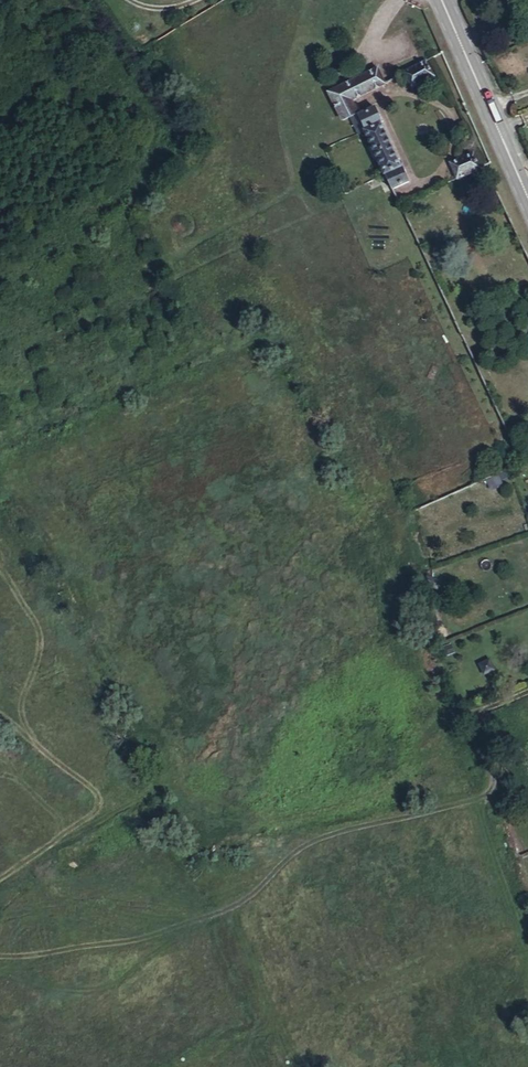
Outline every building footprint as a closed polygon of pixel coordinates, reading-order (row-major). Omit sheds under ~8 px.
[(348,109),(357,125),(366,121),(390,166),(396,177),(415,168),(403,142),(396,145),(384,122),(390,118),(377,95),(358,104),(349,90),(383,72),(376,57),(326,82),(341,112),(348,109)] [(455,151),(462,166),(484,154),(478,140),(455,151)] [(486,477),(489,488),(511,482),(508,471),(486,477)]
